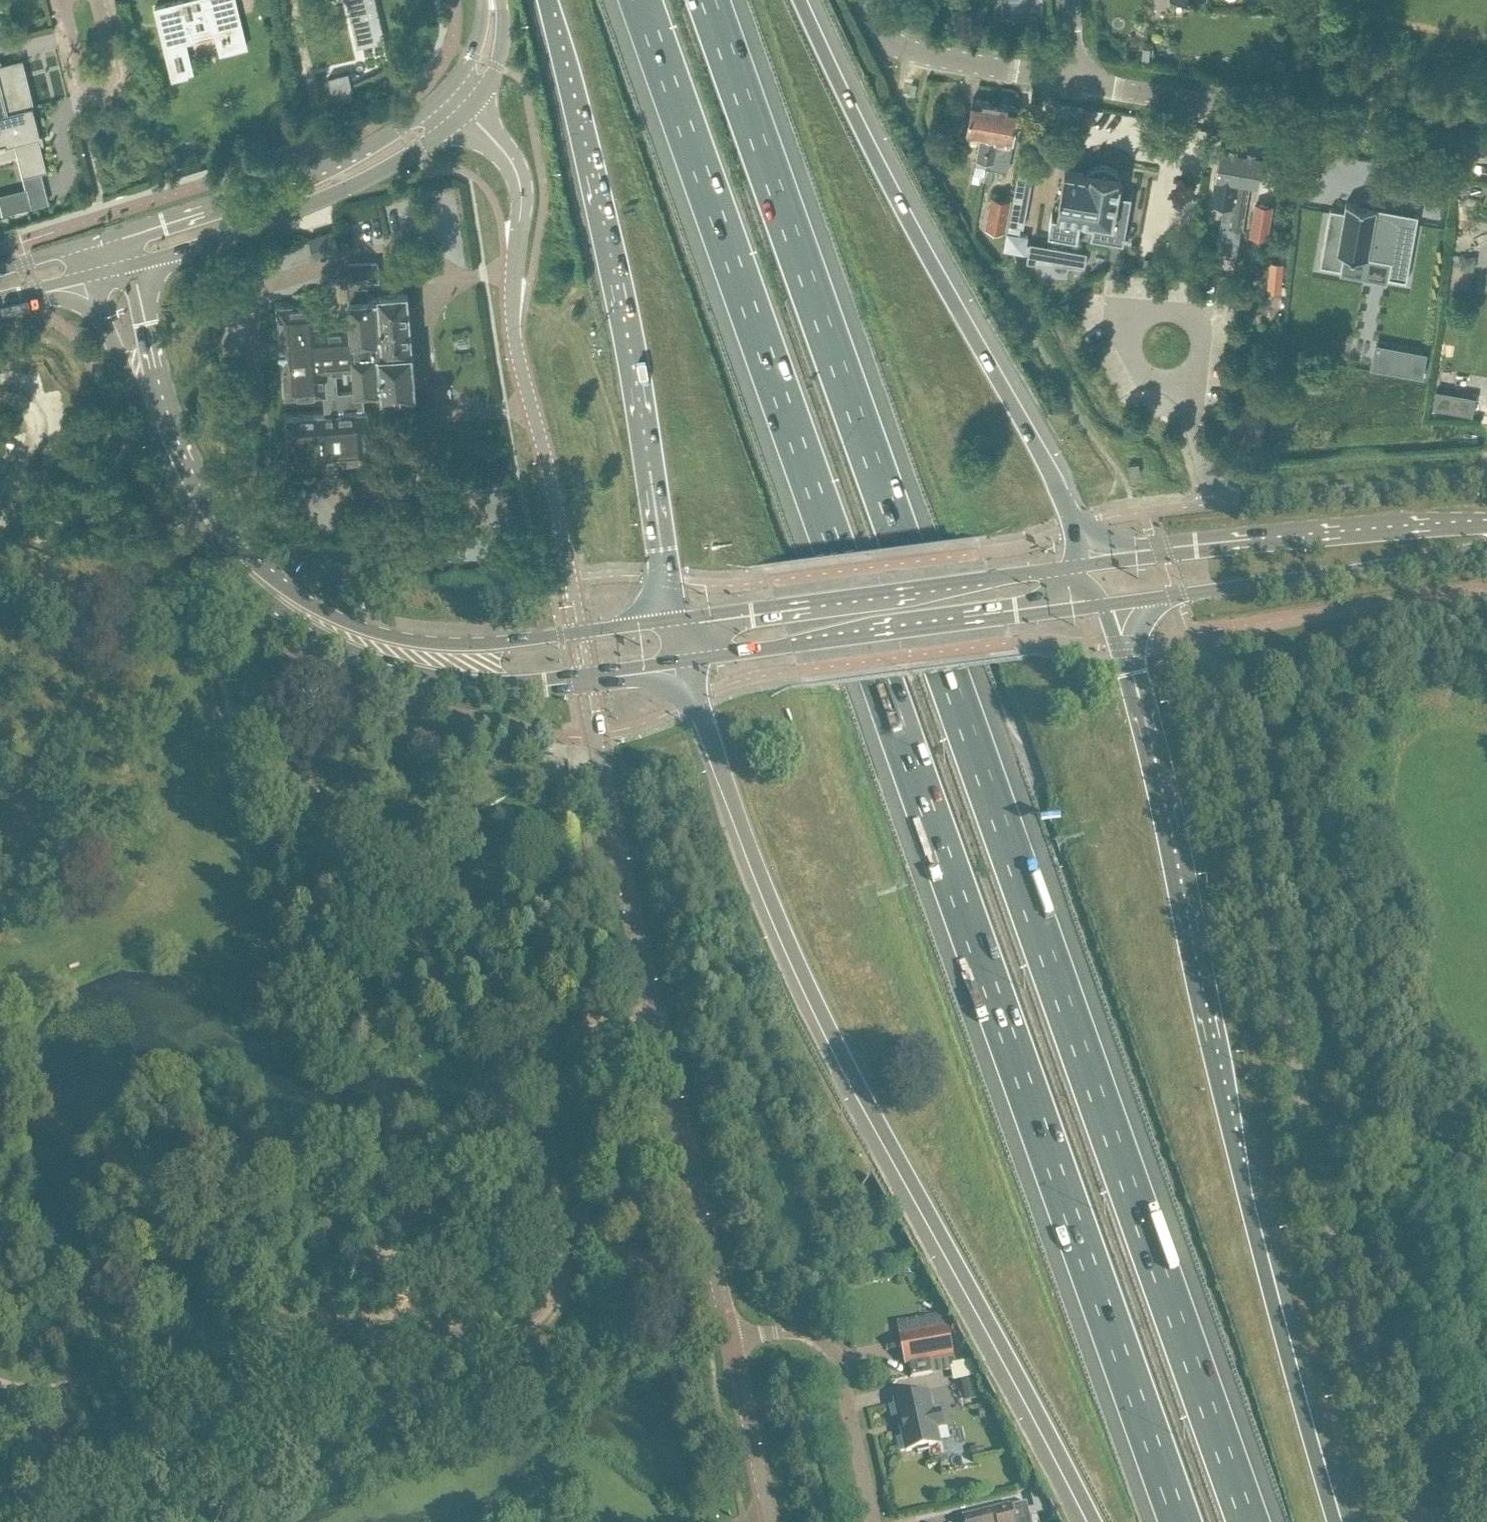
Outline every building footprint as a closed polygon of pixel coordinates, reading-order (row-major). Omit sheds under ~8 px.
[(153,7),(171,78),(186,75),(186,72),(193,71),(185,41),(215,34),(219,52),(225,51),(245,46),(234,0),(182,0),(173,2),(153,7)] [(357,41),(365,39),(384,35),(376,0),(347,0),(357,41)] [(33,113),(31,106),(33,106),(21,58),(0,63),(0,122),(33,113)] [(349,71),(329,76),(334,100),(355,95),(349,71)] [(909,87),(909,96),(921,96),(921,88),(909,87)] [(973,98),(967,133),(980,135),(976,159),(985,161),(996,102),(982,100),(973,98)] [(1018,106),(996,102),(985,161),(982,178),(992,180),(994,167),(1007,170),(1018,106)] [(0,122),(0,146),(5,145),(5,143),(13,141),(22,175),(45,169),(37,135),(38,135),(36,125),(37,124),(35,114),(33,115),(33,113),(0,122)] [(1222,142),(1212,200),(1223,202),(1220,217),(1231,219),(1231,215),(1232,209),(1237,182),(1243,146),(1222,142)] [(1230,225),(1227,241),(1239,243),(1242,227),(1244,212),(1249,184),(1259,185),(1259,181),(1261,169),(1265,150),(1243,146),(1237,182),(1232,209),(1231,215),(1231,219),(1230,225)] [(1052,211),(1049,228),(1055,229),(1079,234),(1081,225),(1096,228),(1094,236),(1124,242),(1133,195),(1129,195),(1119,193),(1122,175),(1088,169),(1087,173),(1065,169),(1062,189),(1058,212),(1052,211)] [(1018,171),(1009,224),(1021,226),(1024,226),(1034,173),(1018,171)] [(0,193),(0,208),(1,213),(31,206),(26,186),(0,193)] [(1005,232),(1010,198),(992,195),(986,229),(1005,232)] [(1323,249),(1320,265),(1341,268),(1344,252),(1384,259),(1391,261),(1388,277),(1407,280),(1409,269),(1419,214),(1415,213),(1414,222),(1408,221),(1401,220),(1401,217),(1402,214),(1382,210),(1357,206),(1358,203),(1346,201),(1345,210),(1330,207),(1323,249)] [(1255,204),(1251,234),(1267,236),(1272,206),(1255,204)] [(335,230),(309,238),(315,256),(341,249),(335,230)] [(1007,232),(1004,248),(1025,252),(1028,253),(1030,242),(1027,241),(1028,235),(1020,234),(1007,232)] [(1028,253),(1027,261),(1085,266),(1087,252),(1030,241),(1030,242),(1028,253)] [(1461,254),(1458,267),(1471,269),(1473,256),(1461,254)] [(319,304),(279,306),(282,346),(280,346),(281,360),(283,360),(286,397),(325,394),(324,369),(354,369),(356,391),(362,391),(377,390),(377,389),(383,388),(384,394),(396,393),(415,391),(408,293),(380,295),(380,299),(369,300),(367,281),(379,280),(377,261),(348,264),(349,272),(349,281),(351,301),(349,301),(351,327),(321,329),(319,304)] [(1271,262),(1268,292),(1284,293),(1286,269),(1287,263),(1271,262)] [(1392,347),(1388,369),(1423,376),(1427,353),(1392,347)] [(327,413),(287,417),(291,462),(324,459),(325,461),(338,460),(338,458),(371,456),(368,410),(363,411),(362,391),(356,391),(337,393),(335,370),(324,369),(325,394),(327,413)] [(1437,389),(1434,408),(1473,414),(1477,396),(1437,389)] [(947,1328),(906,1336),(913,1376),(931,1373),(929,1359),(952,1354),(947,1328)] [(948,1362),(952,1379),(972,1375),(969,1358),(948,1362)] [(971,1378),(961,1380),(965,1397),(976,1395),(971,1378)] [(928,1394),(895,1401),(900,1421),(902,1421),(904,1430),(902,1430),(906,1450),(917,1448),(918,1452),(930,1450),(929,1445),(940,1443),(936,1428),(943,1426),(940,1410),(933,1412),(928,1394)] [(983,1445),(970,1448),(972,1457),(985,1454),(983,1445)] [(1026,1502),(1012,1506),(1011,1504),(995,1508),(982,1511),(963,1516),(965,1521),(1031,1521),(1026,1502)]
